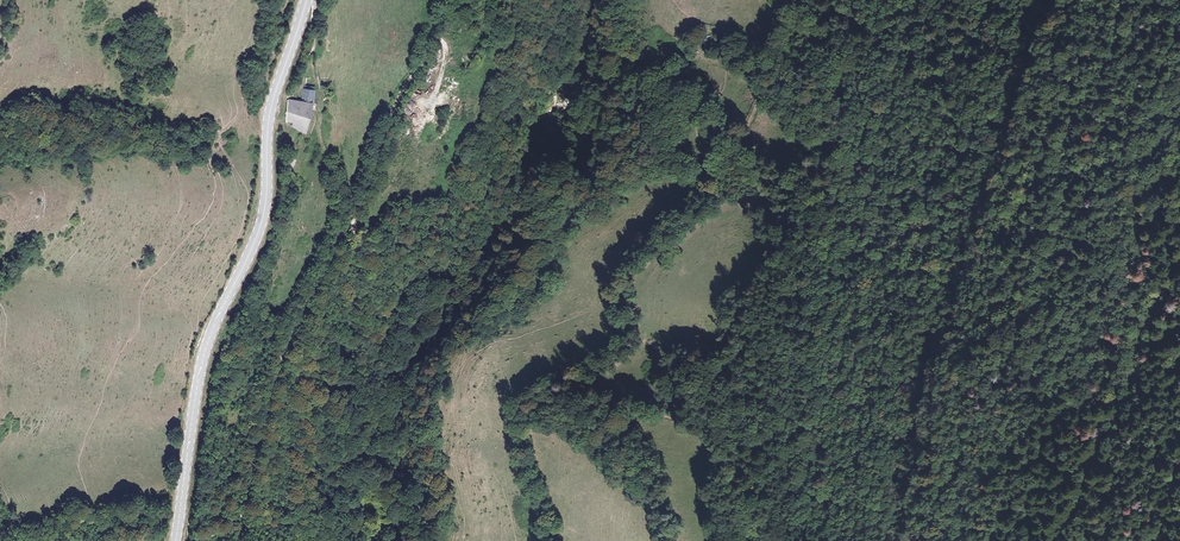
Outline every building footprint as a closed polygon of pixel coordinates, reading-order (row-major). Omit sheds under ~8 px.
[(296,120),(294,126),(307,129),(314,90),(307,89),(304,104),(290,102),(289,110),(288,118),(296,120)] [(287,124),(294,126),(296,120),(288,118),(287,124)]
